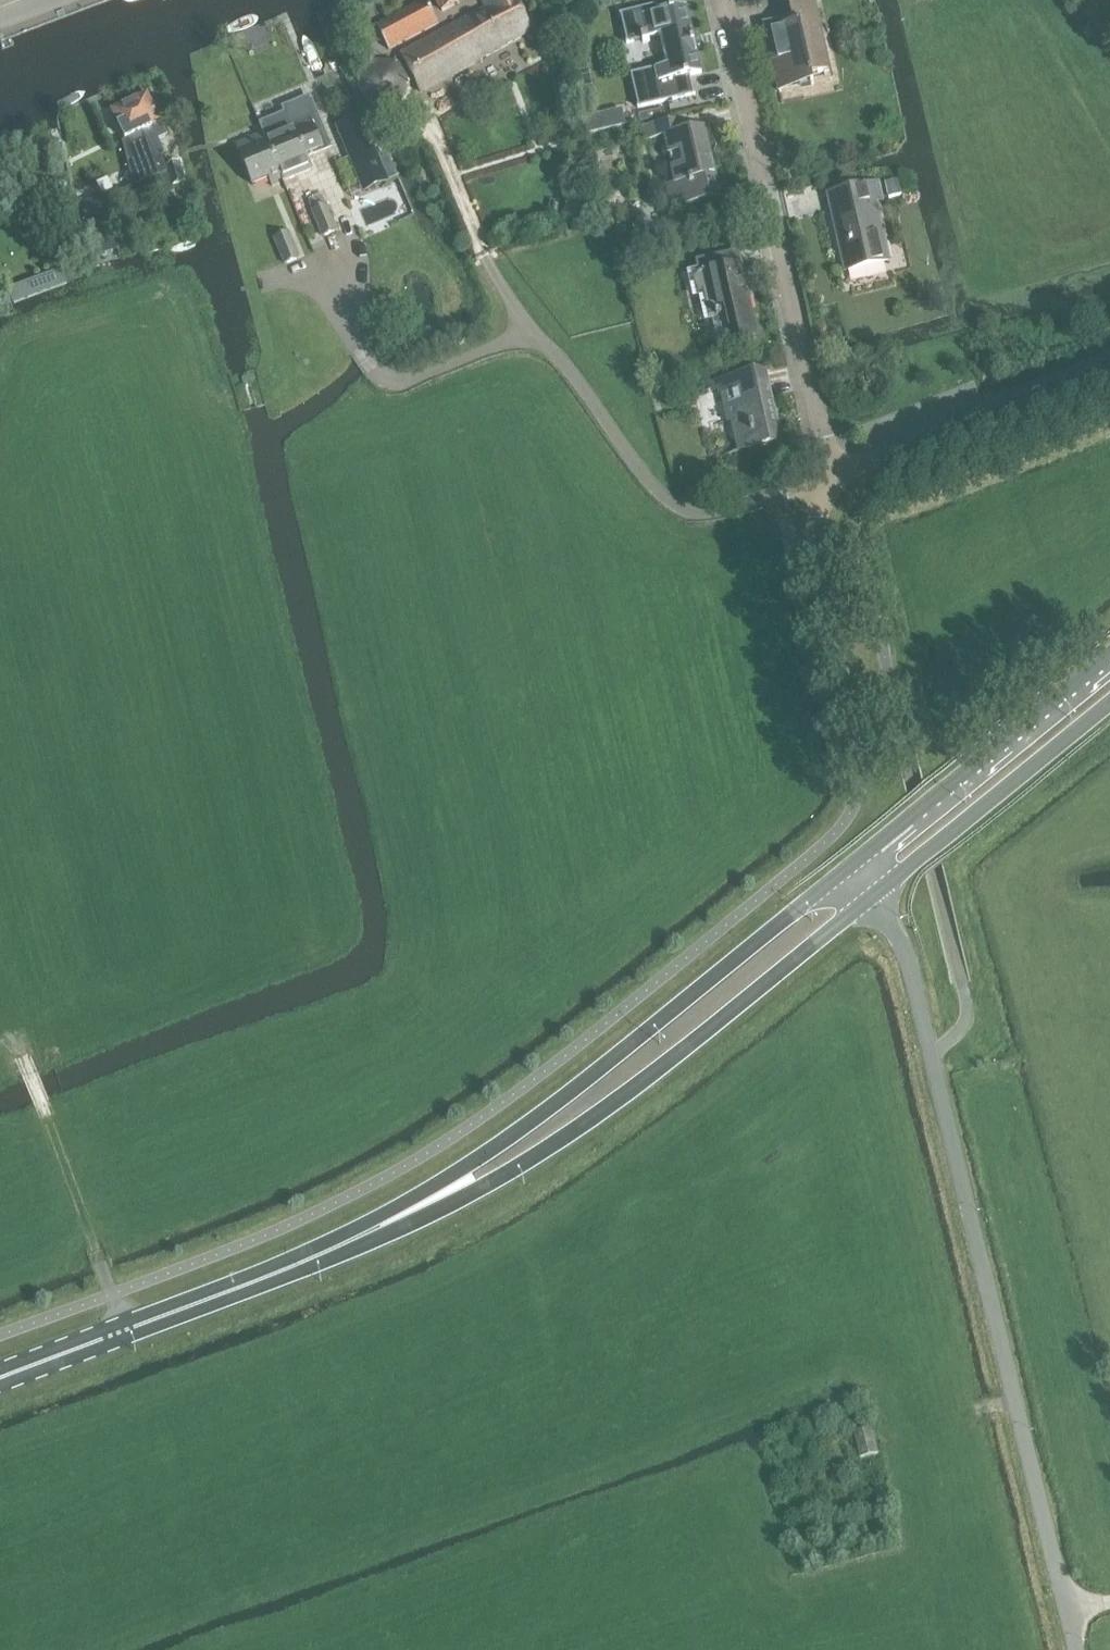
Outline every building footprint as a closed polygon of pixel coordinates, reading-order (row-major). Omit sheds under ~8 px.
[(389,50),(439,24),(426,0),(377,27),(389,50)] [(533,32),(516,0),(482,0),(486,8),(401,54),(421,92),(533,32)] [(460,2),(459,0),(437,0),(443,11),(460,2)] [(794,25),(766,31),(780,92),(781,92),(780,87),(810,81),(811,85),(814,85),(812,75),(830,71),(814,0),(788,0),(794,25)] [(691,76),(703,73),(695,39),(692,39),(688,23),(691,22),(689,15),(687,16),(685,8),(687,7),(687,5),(659,12),(657,6),(621,14),(628,44),(662,36),(669,65),(642,72),(650,106),(695,95),(691,76)] [(160,140),(169,136),(149,93),(130,102),(158,161),(164,157),(167,156),(160,140)] [(288,115),(262,125),(265,133),(285,181),(296,176),(294,171),(310,164),(306,153),(327,144),(309,100),(286,109),(288,115)] [(158,161),(130,102),(112,111),(126,140),(124,142),(135,187),(170,175),(167,167),(164,157),(158,161)] [(662,110),(640,115),(642,122),(663,117),(662,110)] [(361,117),(336,127),(349,158),(357,180),(362,191),(387,181),(382,170),(390,166),(384,153),(376,156),(361,117)] [(673,210),(724,200),(713,155),(711,156),(709,147),(711,147),(706,129),(682,133),(679,121),(645,129),(648,142),(666,138),(676,183),(668,185),(673,210)] [(273,186),(285,181),(265,133),(236,145),(253,187),(270,180),(273,186)] [(174,186),(187,182),(181,163),(167,167),(170,175),(174,186)] [(876,202),(882,200),(878,185),(830,196),(834,212),(839,211),(846,243),(841,244),(847,270),(889,261),(876,202)] [(96,251),(117,245),(104,201),(83,207),(96,251)] [(324,237),(338,231),(328,204),(313,210),(324,237)] [(286,265),(300,259),(290,232),(275,238),(286,265)] [(702,250),(708,249),(706,238),(700,239),(702,250)] [(743,341),(760,337),(744,271),(737,273),(735,267),(738,266),(734,252),(697,261),(700,273),(693,275),(697,293),(703,291),(709,317),(717,315),(721,332),(740,328),(743,341)] [(10,290),(15,303),(67,283),(62,270),(10,290)] [(770,385),(767,371),(720,382),(710,384),(711,385),(707,386),(708,393),(718,391),(720,396),(723,396),(729,422),(732,421),(739,451),(779,442),(774,419),(778,419),(775,409),(773,410),(767,386),(770,385)] [(859,1459),(879,1454),(873,1429),(853,1434),(859,1459)]
